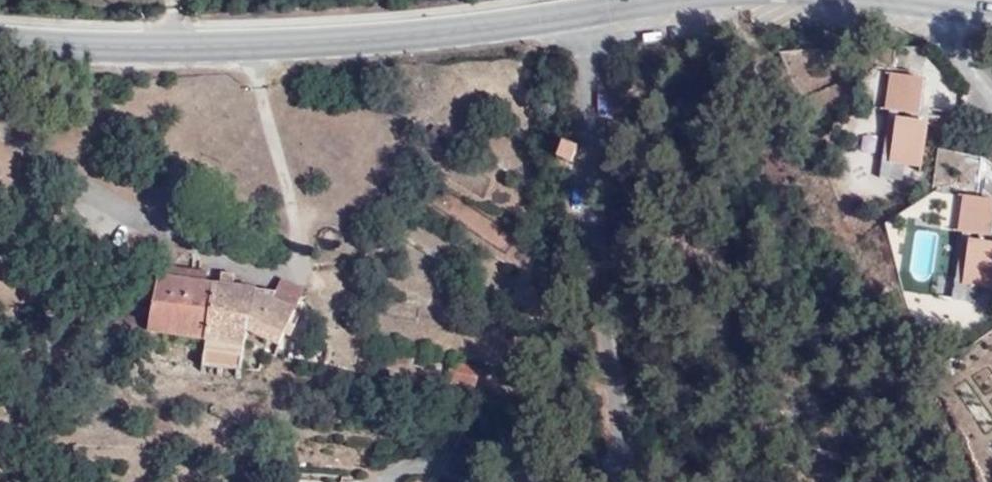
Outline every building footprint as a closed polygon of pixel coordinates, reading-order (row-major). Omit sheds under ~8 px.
[(889,167),(895,122),(885,121),(887,107),(890,79),(857,75),(852,110),(873,113),(873,119),(856,117),(849,178),(871,181),(873,165),(889,167)] [(895,122),(896,108),(887,107),(885,121),(895,122)] [(567,132),(556,152),(573,161),(584,141),(567,132)] [(966,288),(971,243),(961,242),(967,199),(933,196),(928,231),(950,234),(949,240),(932,238),(925,299),(947,302),(950,286),(966,288)] [(971,243),(973,229),(963,228),(961,242),(971,243)] [(292,347),(304,312),(271,305),(273,296),(177,275),(161,325),(157,338),(216,349),(211,375),(242,384),(257,340),(292,347)] [(271,305),(304,312),(309,292),(276,284),(273,296),(271,305)] [(154,347),(157,338),(161,325),(112,311),(104,333),(154,347)] [(486,378),(453,371),(449,391),(482,399),(486,378)]
